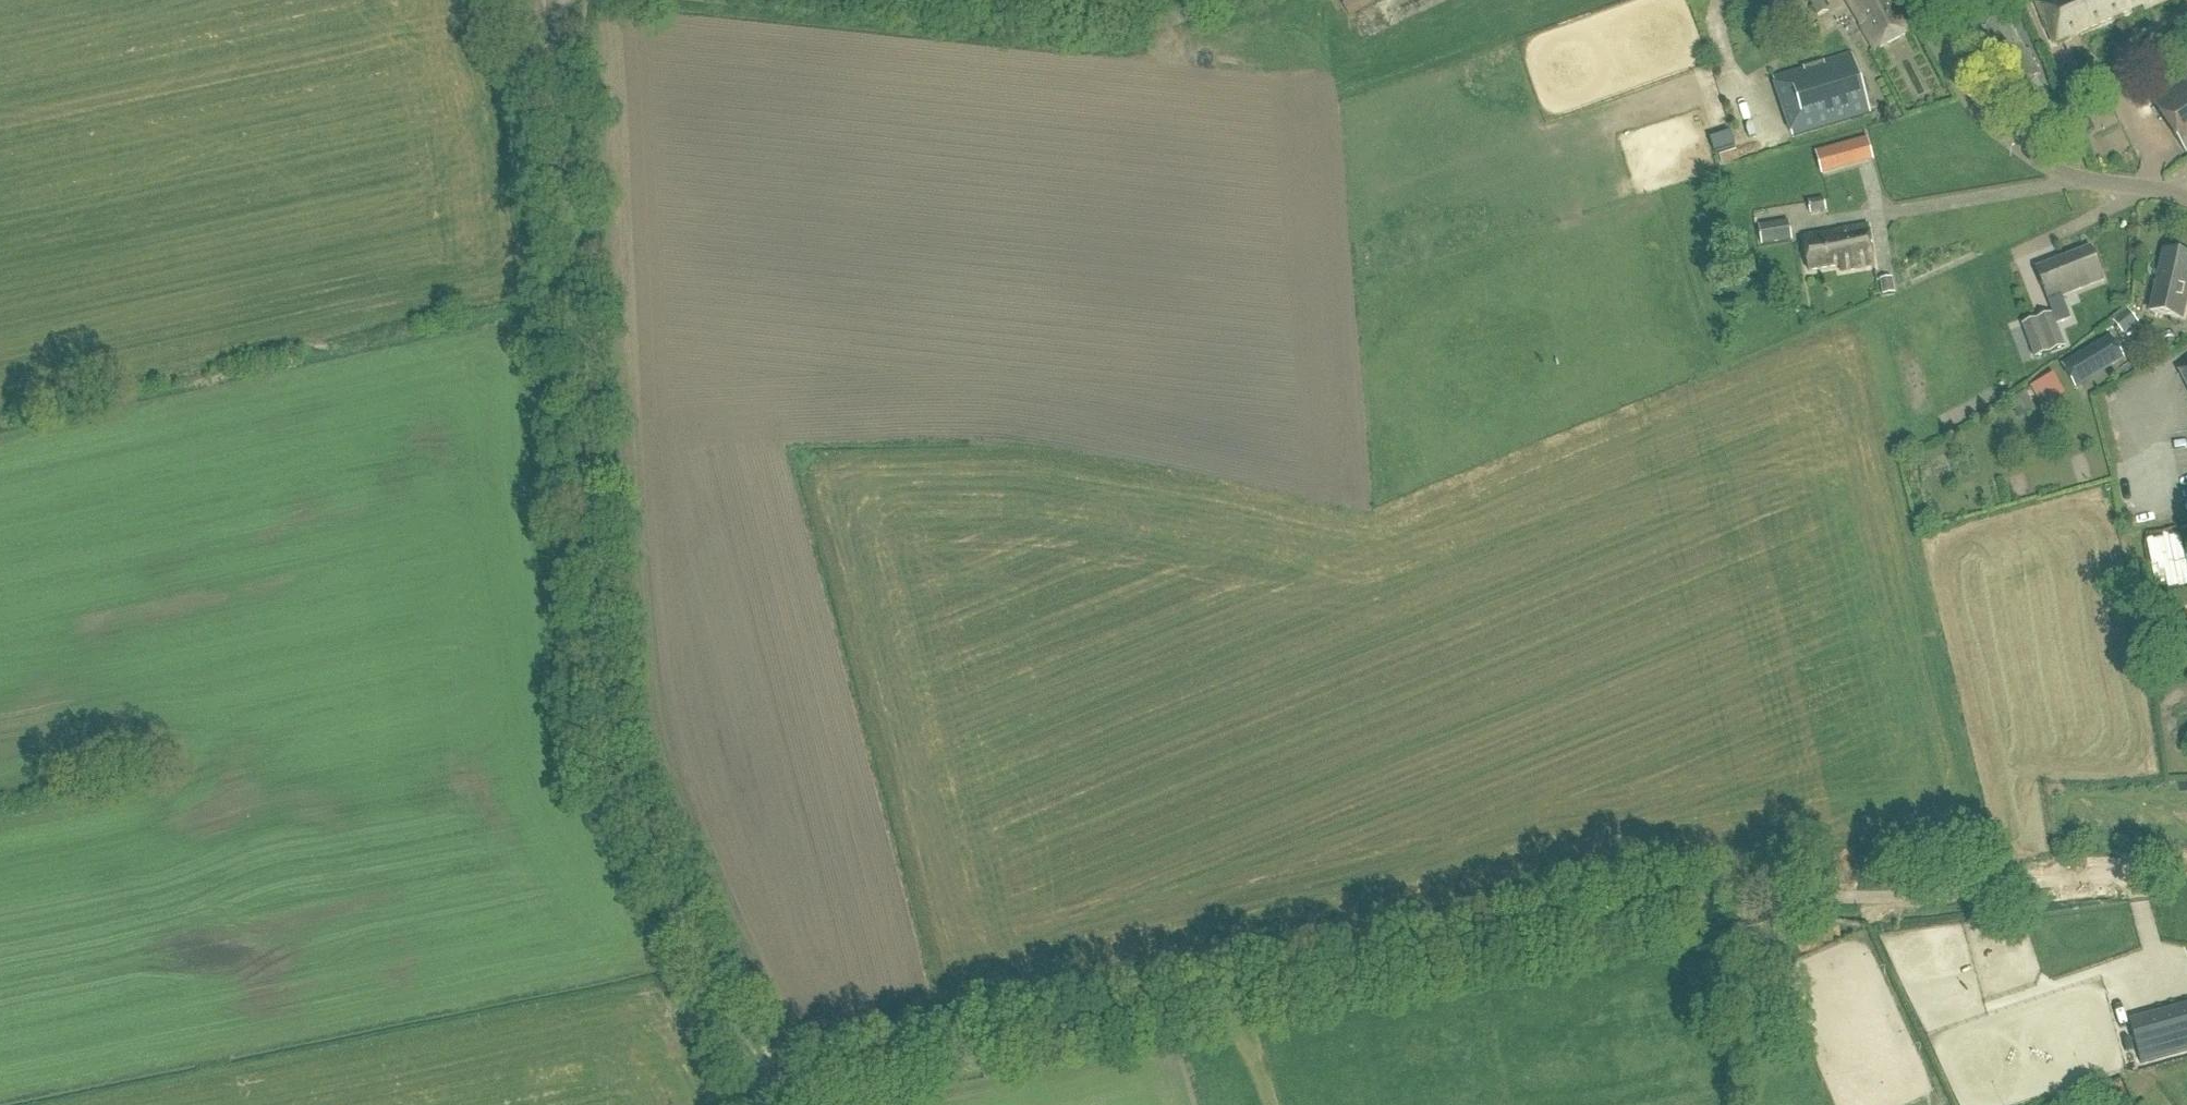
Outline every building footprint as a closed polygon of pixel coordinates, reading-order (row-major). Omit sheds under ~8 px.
[(1824,0),(1808,0),(1816,17),(1829,11),(1824,0)] [(1854,16),(1853,17),(1873,52),(1914,29),(1898,0),(1845,0),(1854,16)] [(2050,3),(2049,0),(2044,0),(2035,4),(2052,44),(2142,6),(2145,12),(2174,0),(2056,0),(2050,3)] [(2013,27),(2003,10),(1968,31),(2008,95),(2041,75),(2012,28),(2013,27)] [(1870,115),(1853,56),(1774,79),(1791,138),(1870,115)] [(2150,103),(2184,155),(2186,152),(2186,79),(2150,103)] [(1871,159),(1865,136),(1815,150),(1821,173),(1871,159)] [(1733,137),(1717,141),(1721,158),(1738,154),(1733,137)] [(1826,212),(1824,200),(1808,202),(1810,215),(1826,212)] [(1792,242),(1789,223),(1759,228),(1762,246),(1792,242)] [(1875,272),(1869,227),(1841,230),(1842,234),(1805,239),(1809,277),(1845,272),(1845,276),(1875,272)] [(2066,347),(2058,325),(2072,319),(2064,296),(2092,285),(2104,281),(2091,248),(2080,252),(2033,270),(2045,303),(2048,302),(2053,315),(2024,326),(2036,358),(2066,347)] [(2164,253),(2150,313),(2183,321),(2186,302),(2186,259),(2164,253)] [(2125,360),(2110,336),(2060,366),(2075,390),(2125,360)] [(2178,373),(2186,391),(2186,368),(2178,373)] [(2186,1052),(2186,1011),(2146,1022),(2156,1060),(2186,1052)]
